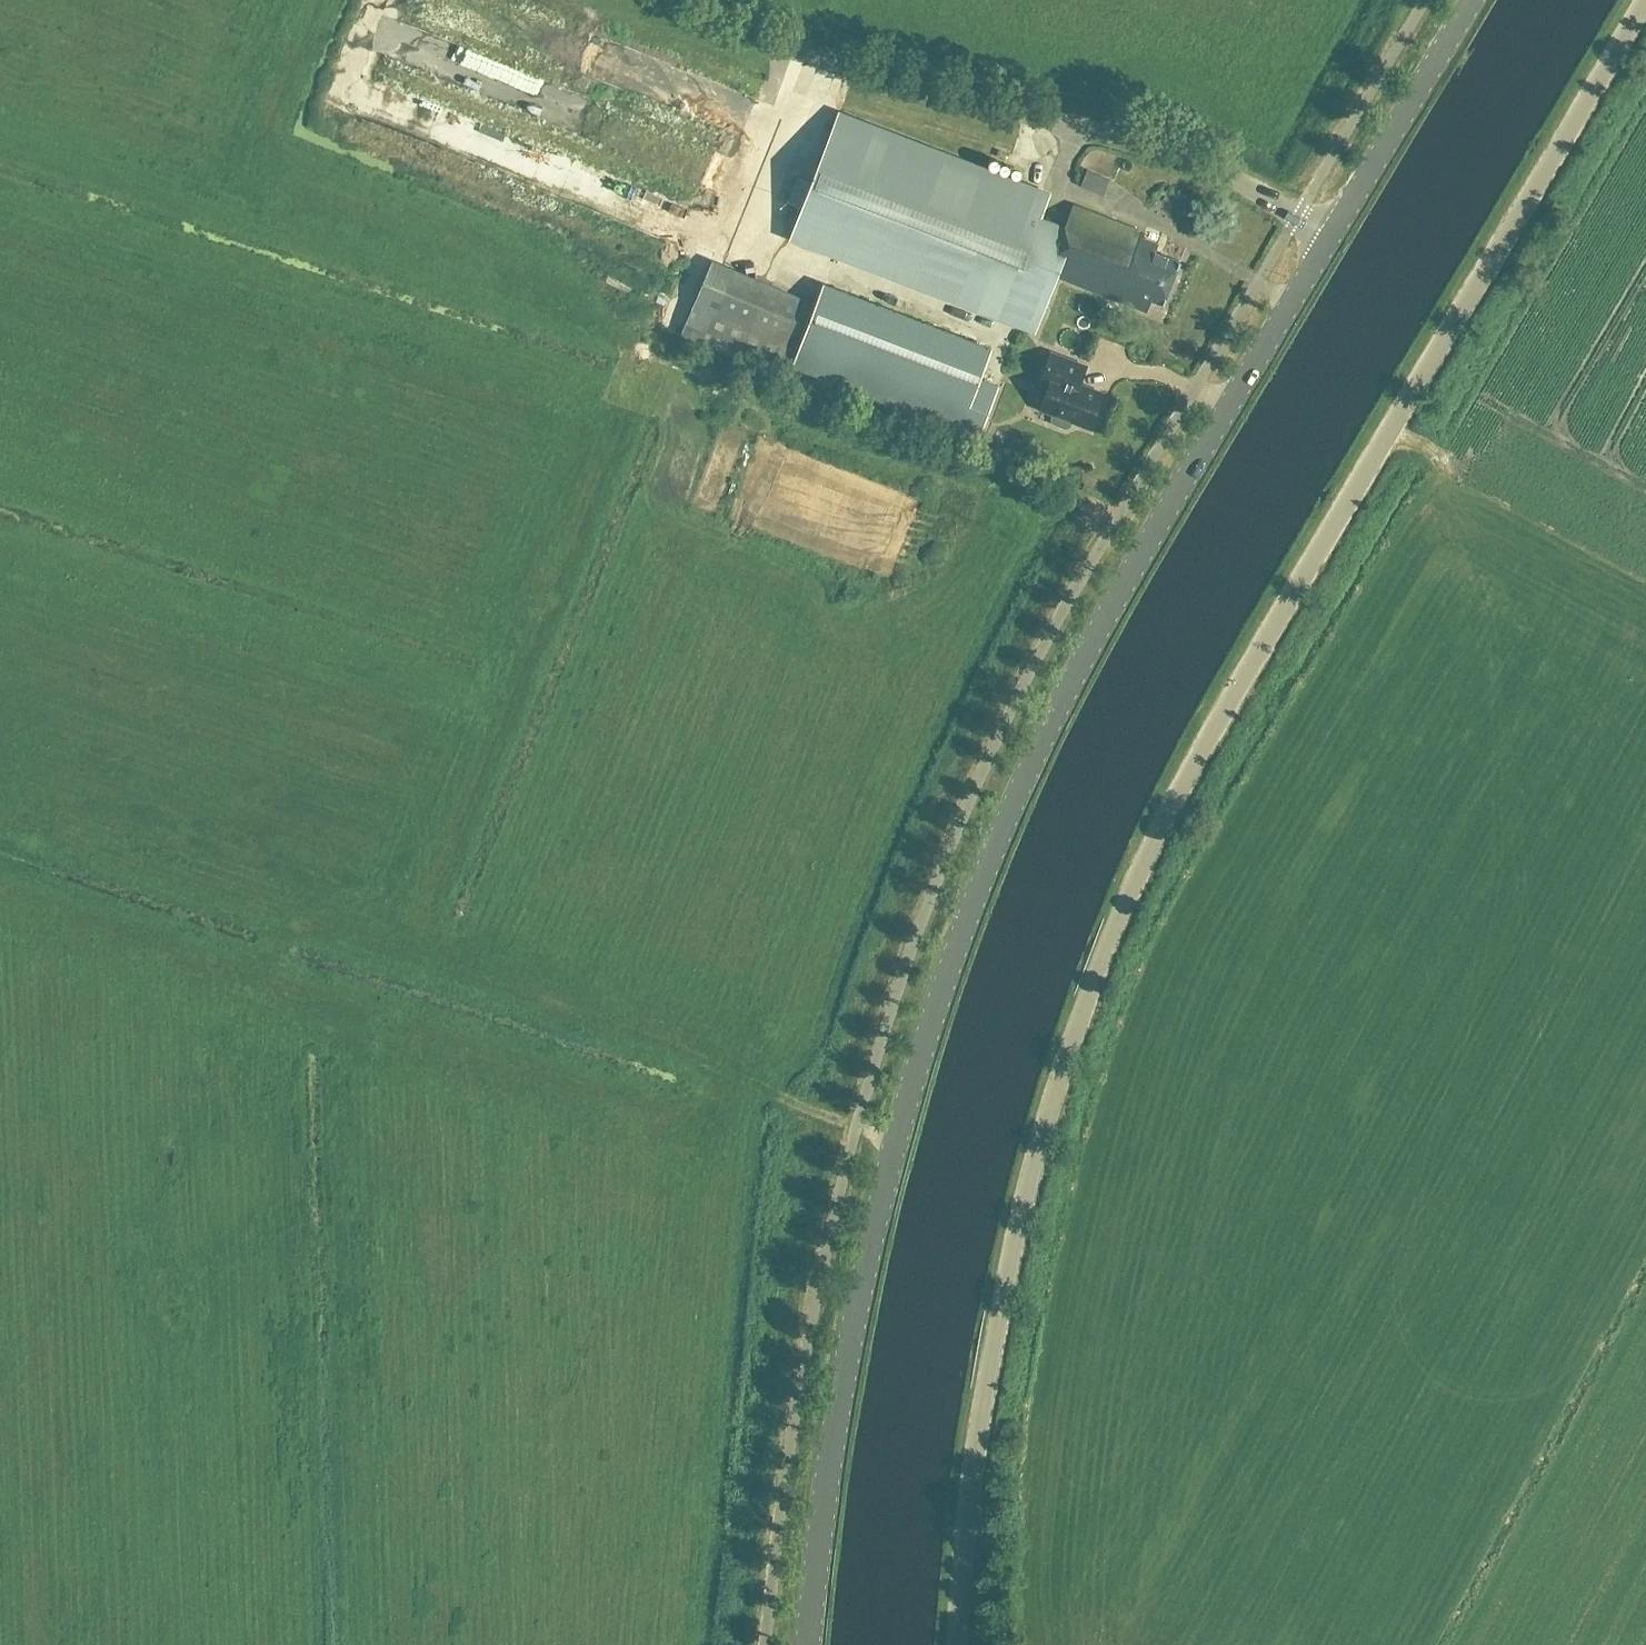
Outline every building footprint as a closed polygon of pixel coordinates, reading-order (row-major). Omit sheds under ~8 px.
[(840,114),(804,207),(791,240),(1035,334),(1057,276),(1067,252),(1059,250),(1057,242),(1058,238),(1035,229),(1048,194),(840,114)] [(1104,195),(1111,178),(1088,170),(1081,186),(1104,195)] [(1071,205),(1058,238),(1057,242),(1059,250),(1067,252),(1057,276),(1150,311),(1153,303),(1162,306),(1179,262),(1156,254),(1159,244),(1140,237),(1142,232),(1071,205)] [(827,291),(821,307),(712,265),(684,336),(713,347),(717,338),(795,369),(796,366),(982,438),(990,418),(971,411),(993,355),(827,291)] [(1056,415),(1054,420),(1056,425),(1066,428),(1071,426),(1073,421),(1091,427),(1104,393),(1080,383),(1087,365),(1052,352),(1042,381),(1051,384),(1042,410),(1056,415)]
